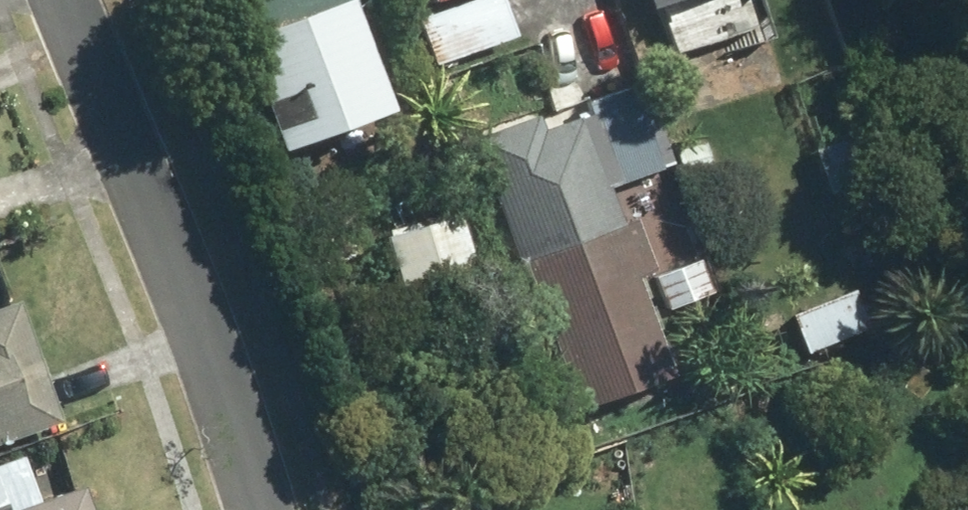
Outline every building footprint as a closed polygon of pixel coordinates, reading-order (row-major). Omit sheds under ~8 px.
[(259,156),(371,118),(330,0),(206,0),(259,156)] [(411,22),(428,69),(509,40),(495,0),(474,0),(411,22)] [(636,14),(680,0),(631,0),(636,14)] [(531,120),(467,141),(562,416),(665,381),(630,280),(647,275),(629,222),(612,228),(599,191),(653,173),(626,94),(625,92),(580,107),(583,118),(536,134),(531,120)] [(845,139),(809,152),(823,195),(860,183),(845,139)] [(418,228),(377,239),(396,304),(409,304),(409,311),(474,293),(451,212),(416,222),(418,228)] [(695,263),(648,281),(661,312),(707,294),(695,263)] [(783,319),(797,357),(860,332),(846,295),(783,319)] [(54,425),(11,304),(0,308),(0,444),(54,425)] [(75,492),(24,509),(81,509),(75,492)]
